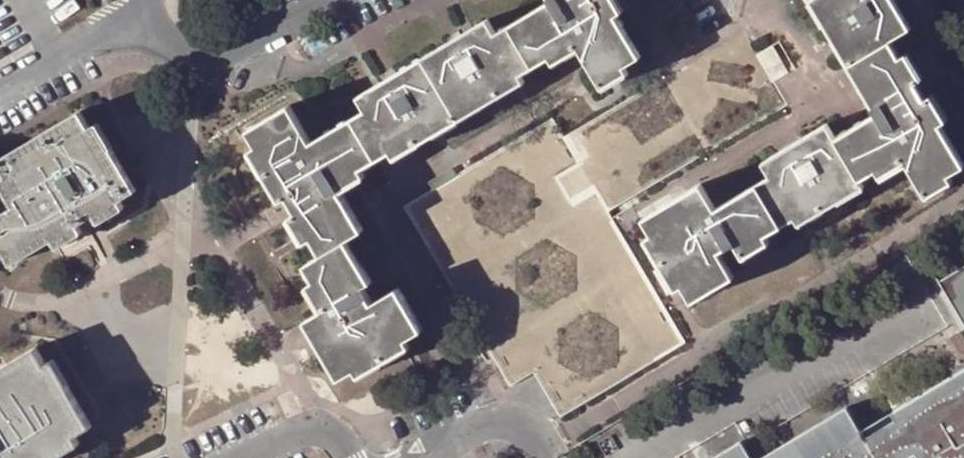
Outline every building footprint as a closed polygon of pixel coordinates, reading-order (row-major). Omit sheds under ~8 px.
[(322,311),(305,321),(339,379),(355,369),(359,376),(409,347),(405,340),(422,330),(397,288),(373,302),(364,287),(370,282),(346,240),(363,230),(339,190),(364,175),(360,169),(390,151),(394,157),(524,81),(520,75),(551,56),(555,63),(580,48),(604,87),(628,73),(624,66),(640,56),(617,15),(622,11),(616,0),(550,0),(495,32),(487,20),(410,64),(357,95),(366,110),(310,142),(289,106),(248,130),(247,131),(256,147),(250,151),(280,202),(286,198),(296,213),(290,217),(305,243),(311,239),(321,256),(304,266),(314,282),(307,287),(322,311)] [(645,217),(654,234),(647,238),(677,288),(683,285),(693,300),(734,276),(720,252),(737,242),(746,255),(769,241),(766,235),(797,217),(801,223),(865,185),(861,179),(878,169),(881,175),(906,160),(928,195),(953,180),(950,174),(963,166),(963,163),(941,123),(946,119),(932,95),(927,99),(917,81),(922,78),(907,53),(902,57),(891,40),(912,28),(896,0),(811,0),(877,112),(836,137),(828,124),(763,162),(771,175),(716,207),(702,184),(645,217)] [(9,177),(24,203),(16,208),(0,217),(0,242),(4,247),(13,264),(54,240),(79,225),(96,215),(121,201),(137,192),(113,150),(106,154),(92,129),(83,113),(0,160),(0,163),(9,177)] [(92,129),(106,154),(113,150),(114,149),(100,125),(92,129)] [(16,208),(24,203),(9,177),(1,182),(16,208)] [(125,209),(121,201),(96,215),(101,223),(125,209)] [(83,233),(79,225),(54,240),(59,247),(83,233)] [(932,267),(963,323),(963,248),(932,267)] [(77,436),(92,427),(67,384),(61,387),(48,365),(38,349),(0,371),(0,457),(39,457),(77,436)] [(48,365),(61,387),(67,384),(69,383),(55,360),(48,365)] [(892,413),(896,420),(866,438),(848,407),(762,457),(910,457),(917,454),(919,457),(963,457),(963,371),(892,413)] [(77,436),(39,457),(58,457),(82,444),(77,436)] [(743,442),(716,457),(753,457),(743,442)]
